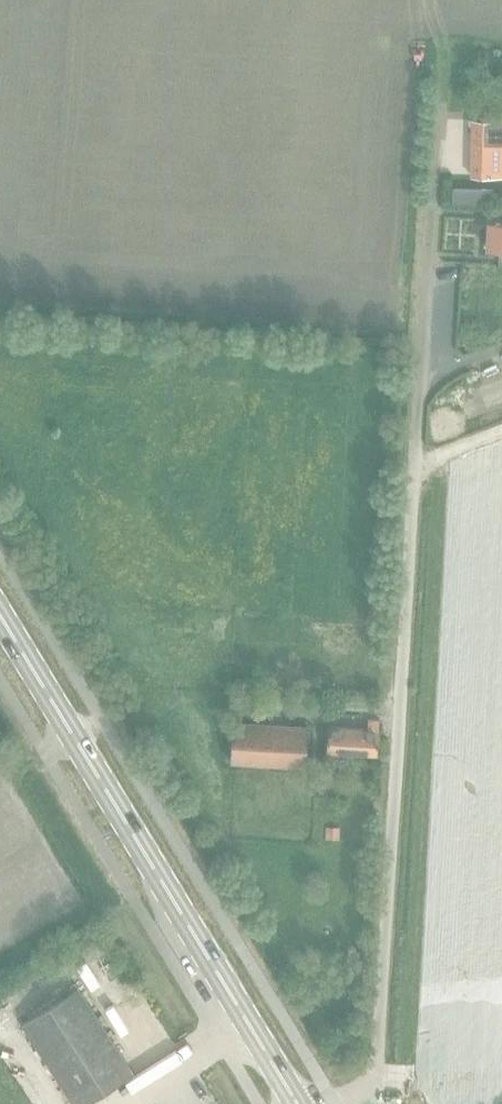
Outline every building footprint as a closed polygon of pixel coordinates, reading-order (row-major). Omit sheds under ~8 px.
[(472,116),(471,172),(501,172),(501,117),(472,116)] [(472,186),(472,200),(494,200),(494,186),(472,186)] [(487,245),(501,246),(501,220),(489,220),(487,245)] [(326,748),(376,751),(378,718),(368,718),(367,727),(328,725),(326,748)] [(304,764),(306,723),(233,719),(231,760),(304,764)] [(133,1071),(78,986),(23,1022),(76,1103),(82,1103),(133,1071)]
